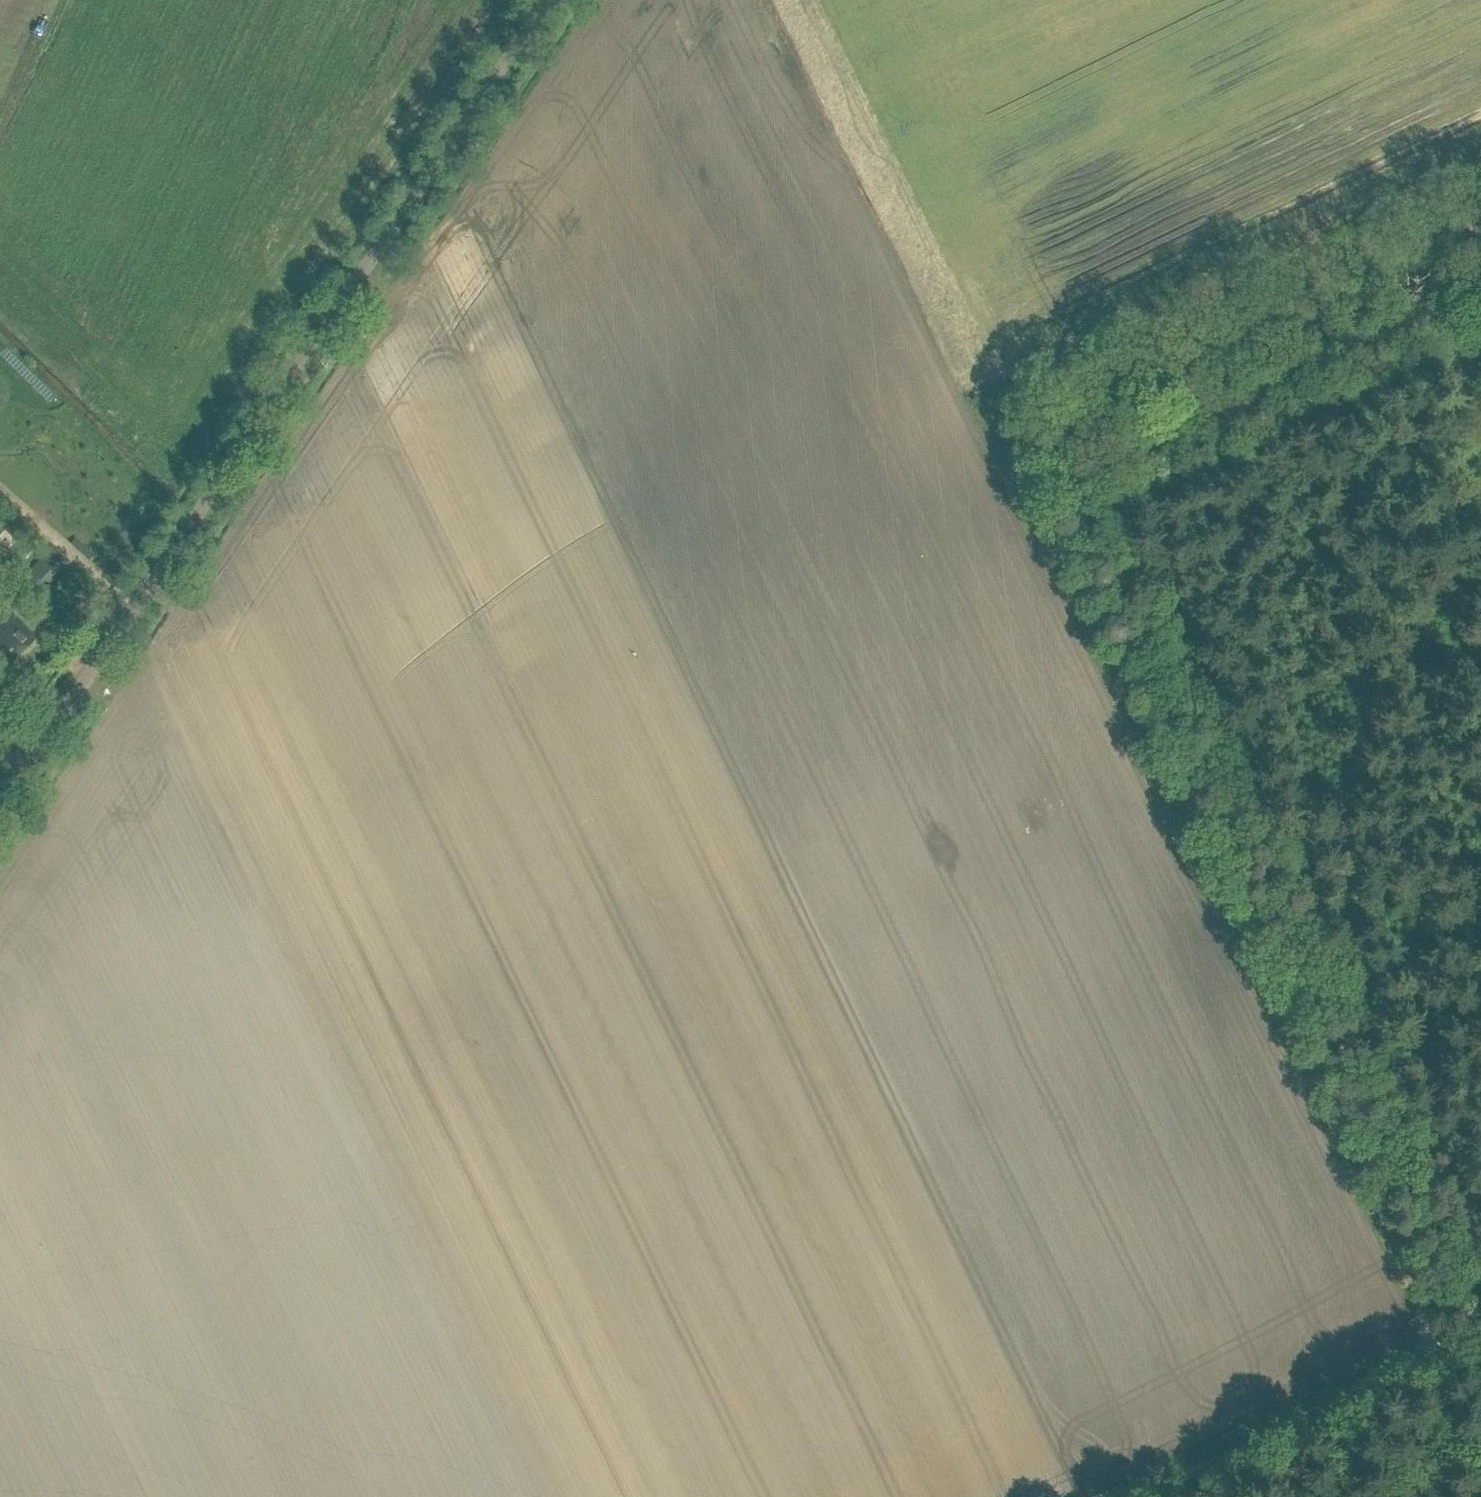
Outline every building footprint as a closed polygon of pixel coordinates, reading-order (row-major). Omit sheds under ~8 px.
[(9,587),(19,580),(7,561),(0,566),(0,574),(9,587)] [(9,667),(38,637),(0,599),(0,658),(9,667)]
